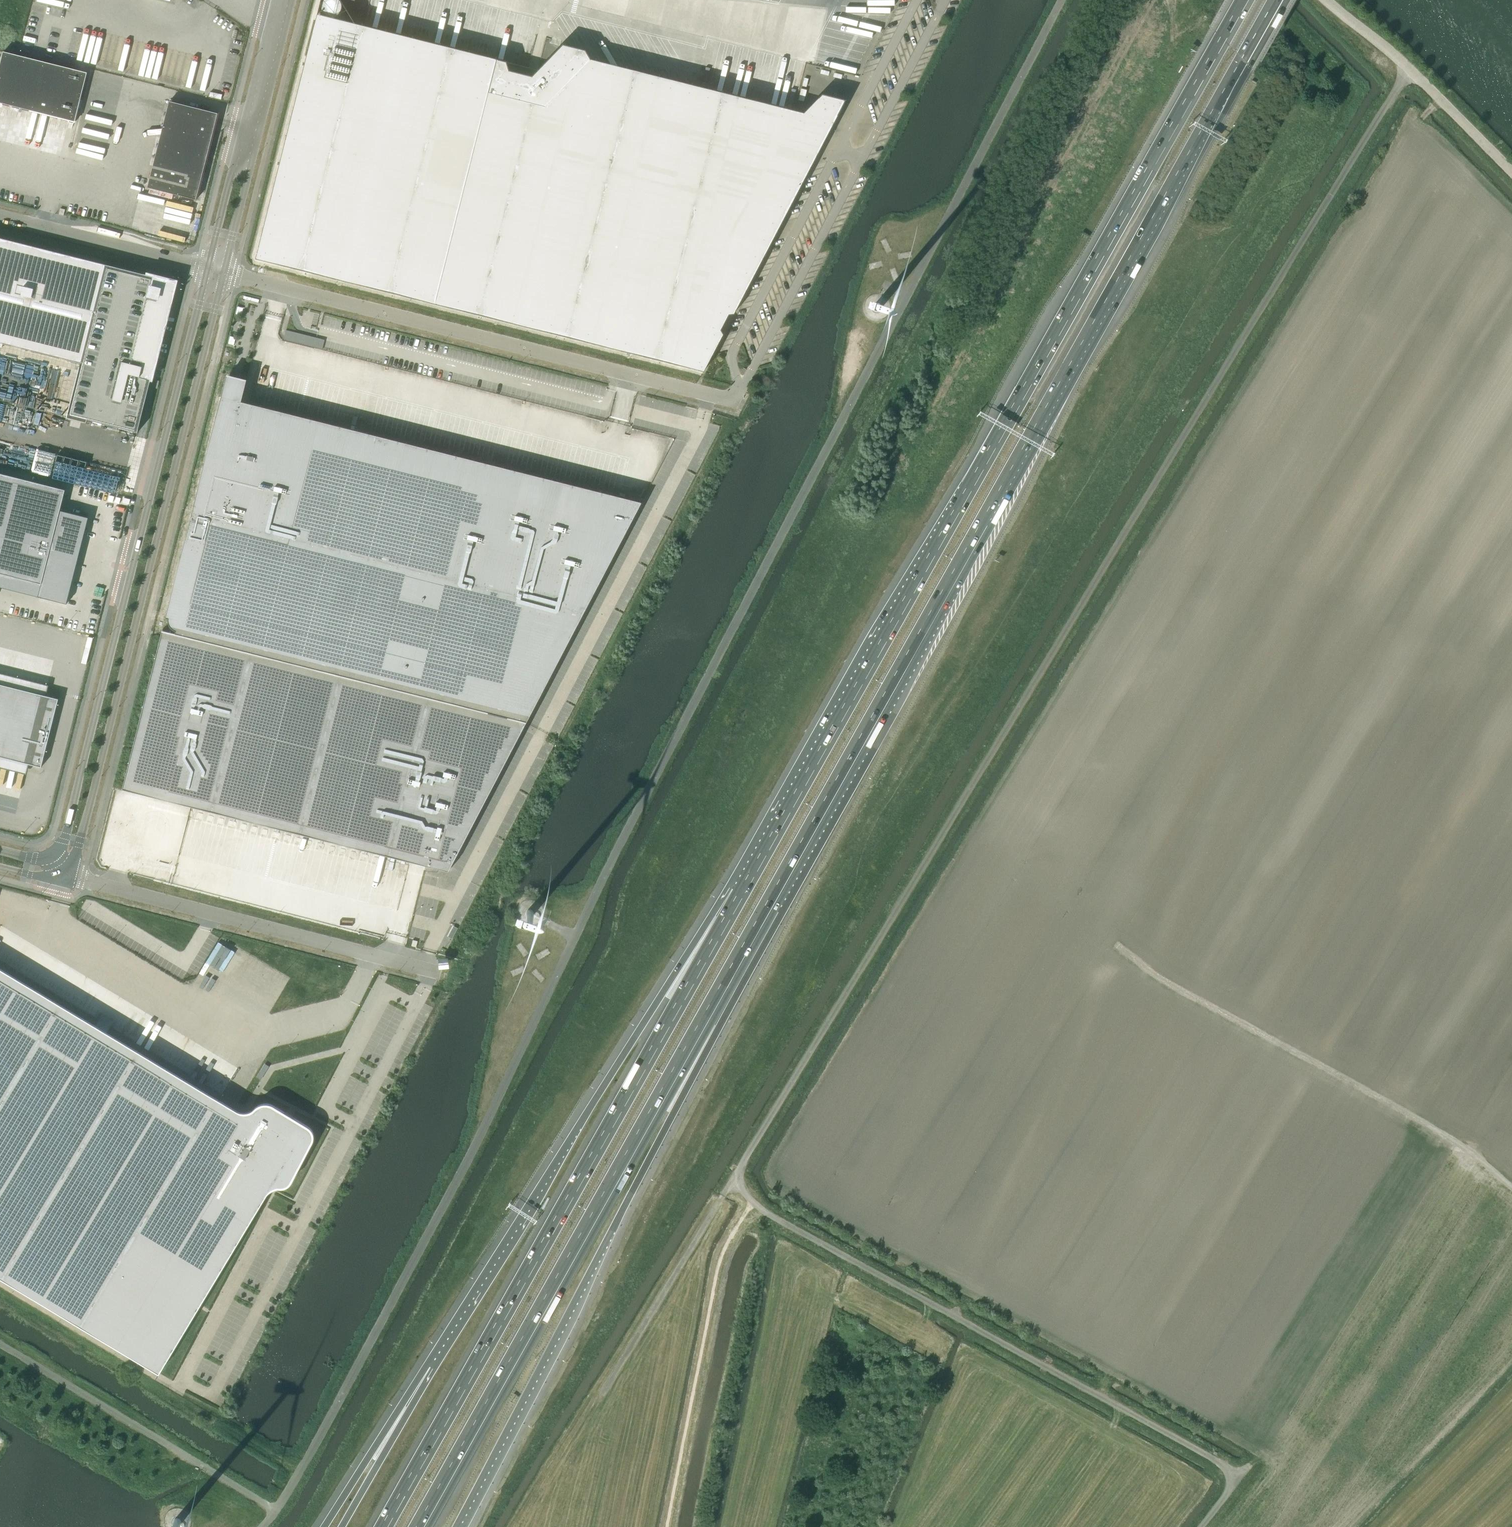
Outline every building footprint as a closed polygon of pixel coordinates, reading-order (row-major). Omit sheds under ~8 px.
[(256,259),(703,372),(723,334),(720,330),(728,315),(733,314),(749,284),(765,253),(794,198),(818,152),(845,100),(821,94),(803,113),(591,60),(585,51),(562,45),(556,51),(538,70),(355,24),(340,0),(321,0),(256,259)] [(3,52),(0,65),(0,103),(69,120),(68,122),(74,124),(74,122),(75,122),(87,73),(3,52)] [(218,114),(169,101),(147,188),(196,200),(218,114)] [(0,238),(0,342),(100,367),(87,419),(138,432),(151,381),(152,381),(177,281),(147,273),(146,275),(0,238)] [(876,302),(874,303),(873,303),(871,305),(871,307),(871,309),(872,310),(873,312),(874,313),(876,313),(877,313),(879,313),(880,312),(881,311),(882,310),(882,309),(882,307),(882,305),(881,304),(880,303),(879,302),(877,302),(876,302)] [(325,340),(286,330),(284,340),(322,349),(325,340)] [(169,604),(165,618),(168,619),(168,620),(168,622),(169,624),(170,626),(171,627),(172,629),(174,630),(175,630),(176,630),(195,635),(194,639),(526,722),(641,502),(241,402),(243,394),(225,390),(223,397),(221,397),(169,604)] [(37,448),(32,472),(94,486),(96,474),(97,474),(98,470),(85,467),(87,461),(80,459),(79,464),(65,461),(66,455),(37,448)] [(0,574),(41,584),(38,597),(67,604),(89,518),(60,510),(66,490),(0,473),(0,575),(0,574)] [(98,490),(119,487),(118,480),(115,481),(114,474),(107,475),(108,480),(97,481),(98,490)] [(162,630),(122,789),(448,871),(526,722),(194,639),(195,635),(176,630),(175,633),(162,630)] [(41,767),(59,699),(0,684),(0,757),(41,767)] [(451,921),(459,924),(470,903),(462,899),(451,921)] [(529,908),(527,908),(526,909),(525,910),(524,912),(524,913),(524,915),(525,916),(526,917),(527,918),(529,919),(530,919),(532,919),(533,918),(534,917),(535,915),(535,914),(535,912),(535,911),(534,910),(533,909),(532,908),(530,908),(529,908)] [(521,942),(516,946),(524,957),(528,953),(521,942)] [(210,963),(223,971),(236,951),(223,943),(218,950),(215,948),(212,954),(215,955),(210,963)] [(550,953),(547,948),(536,956),(539,961),(550,953)] [(525,971),(522,966),(510,971),(513,977),(525,971)] [(248,1117),(107,1032),(114,1020),(103,1014),(96,1026),(0,968),(0,1278),(159,1373),(236,1244),(272,1185),(276,1187),(281,1187),(284,1187),(285,1186),(286,1186),(288,1185),(289,1184),(289,1183),(290,1182),(291,1181),(312,1141),(312,1138),(312,1136),(312,1135),(312,1133),(311,1132),(311,1130),(309,1129),(307,1127),(273,1107),(271,1106),(269,1105),(268,1105),(267,1104),(265,1104),(264,1105),(261,1105),(259,1106),(257,1107),(256,1108),(252,1111),(248,1117)] [(536,968),(532,972),(540,982),(545,979),(536,968)] [(173,1518),(172,1519),(172,1520),(171,1522),(172,1524),(172,1525),(173,1526),(174,1526),(180,1526),(181,1526),(182,1525),(182,1524),(183,1522),(182,1521),(182,1519),(181,1518),(179,1517),(178,1516),(176,1516),(175,1517),(173,1518)]
